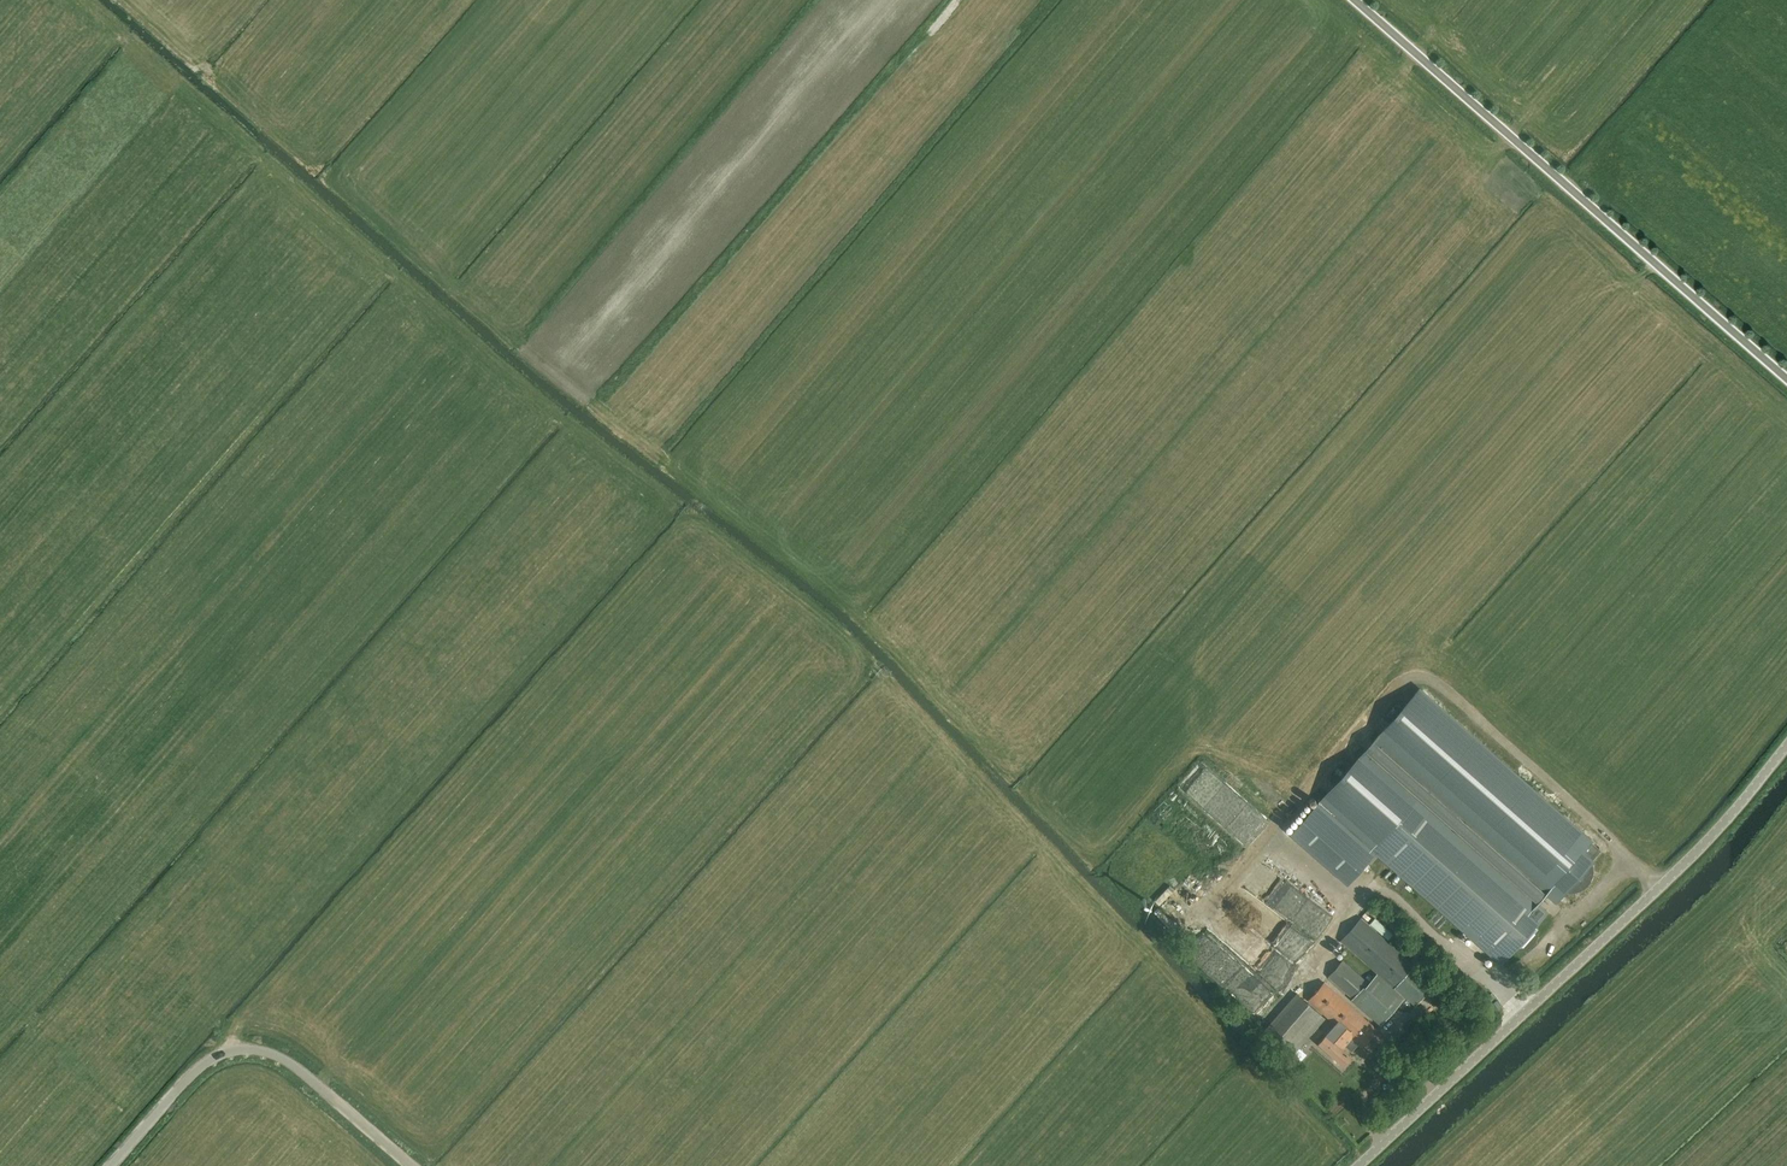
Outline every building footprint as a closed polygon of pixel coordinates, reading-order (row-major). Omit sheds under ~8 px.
[(1377,853),(1501,963),(1513,948),(1519,948),(1524,947),(1528,944),(1531,940),(1534,936),(1534,930),(1534,925),(1546,911),(1537,903),(1545,894),(1555,903),(1566,891),(1572,892),(1577,891),(1583,889),(1587,885),(1591,880),(1592,874),(1593,868),(1591,862),(1603,849),(1419,686),(1289,834),(1347,885),(1377,853)] [(1269,864),(1256,878),(1286,905),(1298,891),(1269,864)] [(1434,984),(1414,966),(1360,919),(1341,941),(1378,973),(1353,1001),(1380,1025),(1405,997),(1415,1006),(1434,984)] [(1210,950),(1217,956),(1232,939),(1240,947),(1246,939),(1231,926),(1210,950)] [(1277,973),(1267,965),(1286,940),(1275,932),(1258,954),(1261,956),(1256,962),(1247,956),(1245,959),(1247,961),(1243,967),(1250,972),(1248,974),(1255,979),(1258,976),(1268,984),(1277,973)] [(1367,983),(1343,961),(1328,977),(1352,999),(1367,983)] [(1350,1057),(1342,1050),(1345,1047),(1351,1052),(1358,1045),(1362,1048),(1377,1030),(1323,983),(1308,1000),(1342,1030),(1332,1041),(1325,1035),(1318,1043),(1343,1065),(1350,1057)] [(1491,993),(1487,997),(1491,1001),(1495,998),(1491,993)] [(1263,1036),(1288,1059),(1324,1018),(1299,996),(1263,1036)] [(1424,1038),(1414,1029),(1401,1044),(1411,1052),(1424,1038)]
